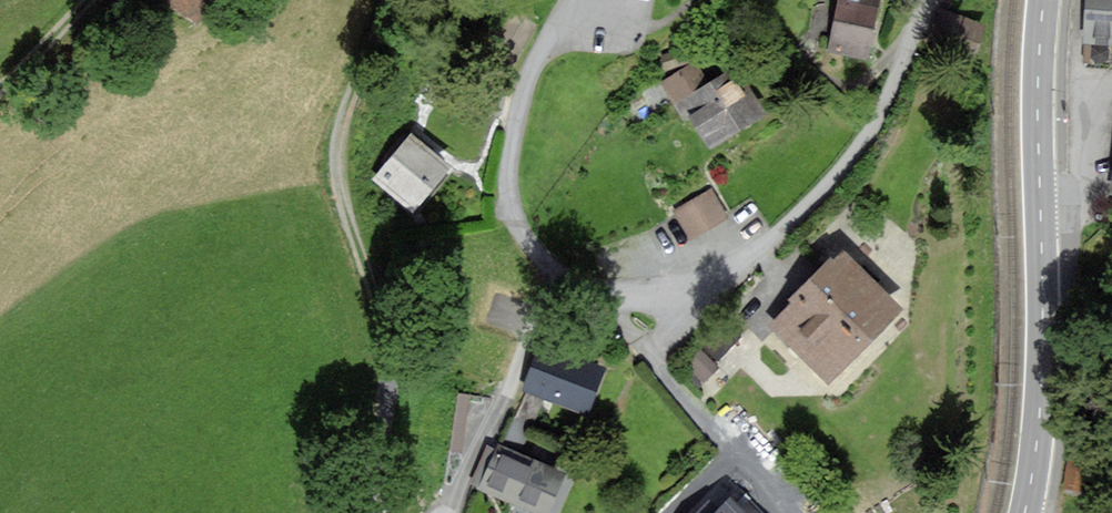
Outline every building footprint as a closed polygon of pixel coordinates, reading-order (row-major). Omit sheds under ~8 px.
[(197,19),(212,0),(173,0),(197,19)] [(829,51),(871,59),(882,0),(839,0),(829,51)] [(1087,63),(1111,64),(1111,46),(1111,0),(1089,0),(1087,63)] [(977,53),(985,18),(948,10),(940,44),(977,53)] [(691,109),(710,142),(762,113),(737,69),(709,85),(696,64),(664,82),(682,114),(691,109)] [(374,180),(413,211),(449,165),(410,134),(374,180)] [(709,190),(701,195),(675,210),(679,217),(683,223),(690,235),(724,215),(709,190)] [(904,304),(846,249),(838,257),(834,253),(768,322),(830,381),(904,304)] [(526,387),(585,410),(602,367),(542,344),(526,387)] [(541,512),(547,512),(564,473),(499,446),(481,488),(541,512)]
